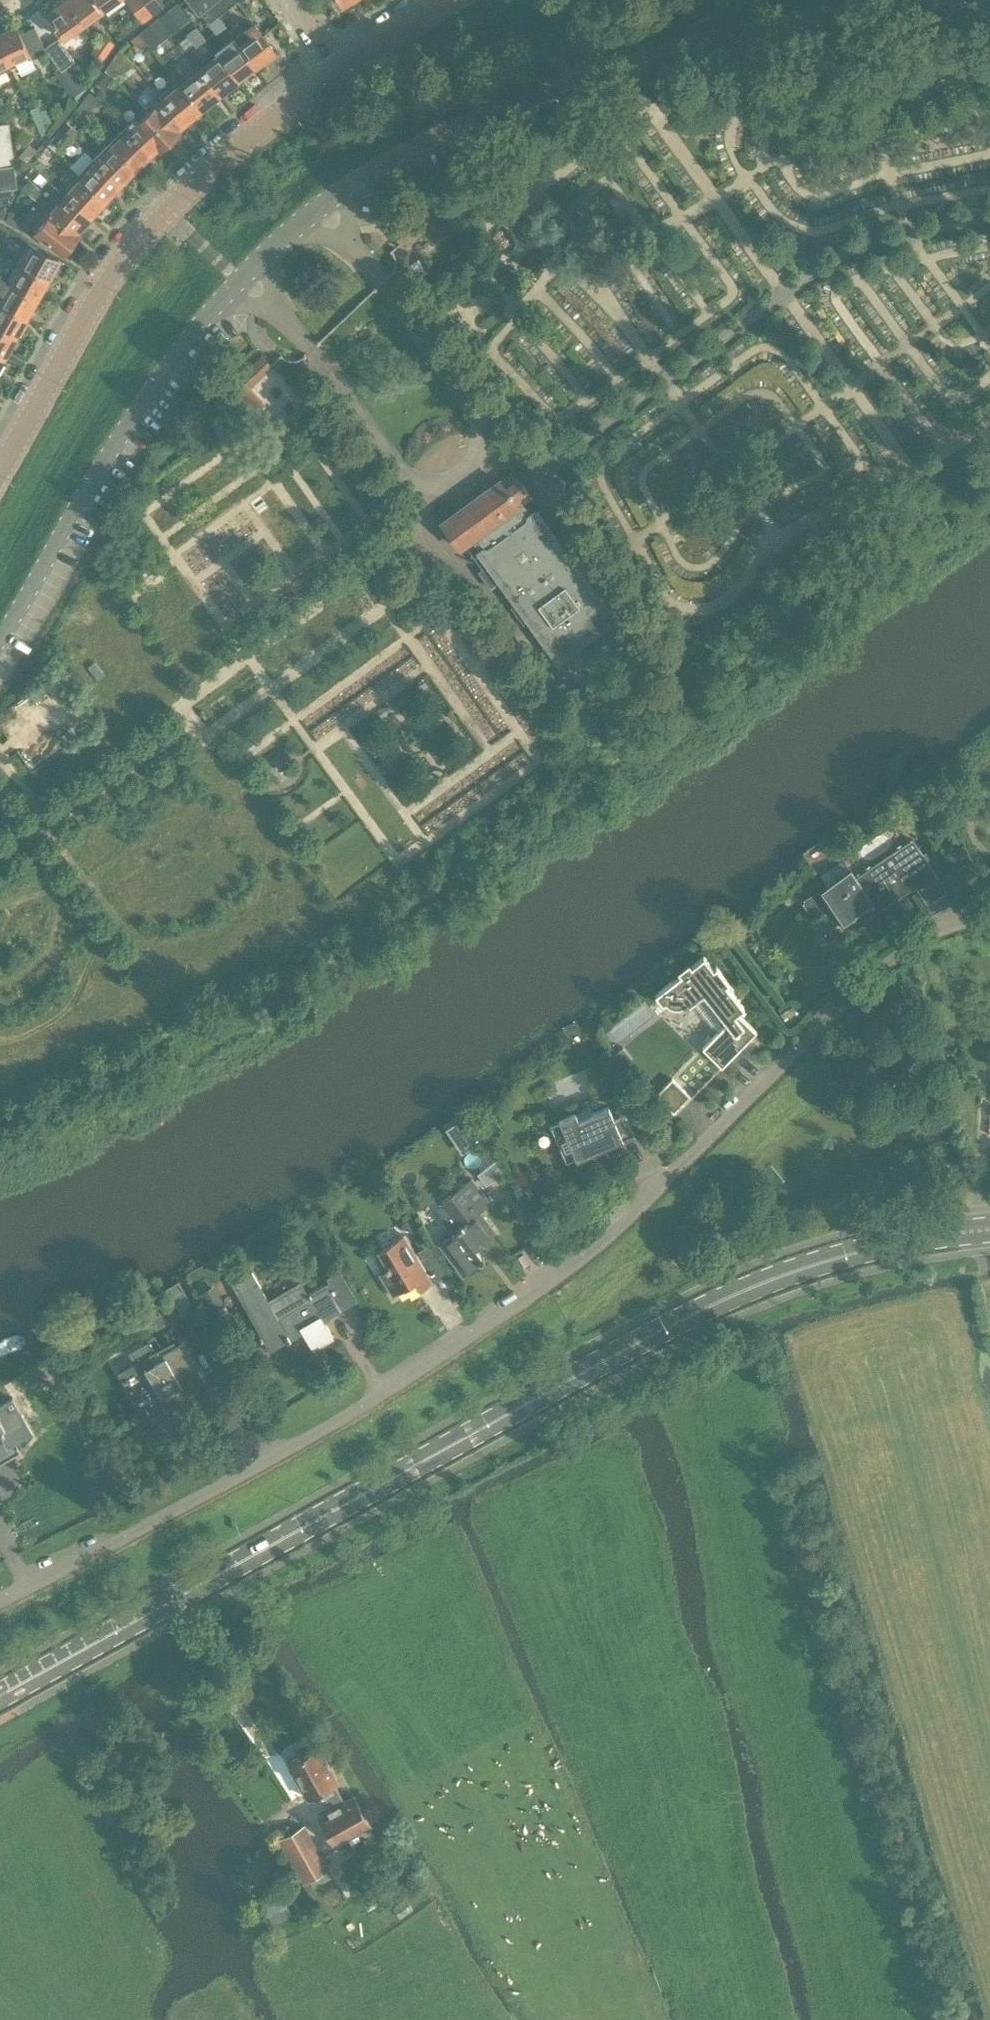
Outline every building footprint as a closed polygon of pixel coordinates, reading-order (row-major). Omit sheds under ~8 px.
[(66,0),(63,0),(59,0),(53,4),(55,6),(45,13),(63,38),(83,23),(66,0)] [(83,23),(102,9),(96,0),(66,0),(83,23)] [(102,9),(114,0),(96,0),(102,9)] [(141,0),(126,0),(142,22),(152,15),(141,0)] [(152,15),(162,7),(157,0),(141,0),(152,15)] [(210,5),(217,0),(187,0),(198,15),(201,12),(210,5)] [(210,5),(218,16),(237,1),(239,3),(242,0),(217,0),(210,5)] [(158,18),(172,35),(190,21),(176,3),(158,18)] [(210,5),(201,12),(209,23),(218,16),(210,5)] [(158,18),(140,31),(154,48),(172,35),(158,18)] [(245,30),(234,37),(256,66),(275,52),(253,23),(245,30)] [(0,32),(0,44),(11,66),(45,50),(44,47),(34,26),(20,33),(16,25),(0,32)] [(103,35),(97,43),(106,50),(113,42),(103,35)] [(234,37),(215,52),(237,80),(256,66),(234,37)] [(58,38),(44,47),(45,50),(60,70),(74,61),(58,38)] [(106,50),(97,43),(91,52),(100,59),(106,50)] [(11,66),(0,44),(0,71),(11,66)] [(215,52),(196,66),(219,95),(237,80),(215,52)] [(196,66),(179,80),(202,108),(219,95),(196,66)] [(179,80),(161,94),(185,122),(191,116),(193,119),(201,112),(199,110),(202,108),(179,80)] [(161,94),(144,110),(170,139),(179,131),(177,129),(185,122),(161,94)] [(144,110),(127,125),(152,152),(159,146),(161,148),(170,139),(144,110)] [(10,132),(9,122),(0,123),(0,133),(10,132)] [(127,125),(111,142),(135,168),(137,166),(140,168),(147,161),(145,159),(152,152),(127,125)] [(51,141),(59,147),(69,134),(61,128),(51,141)] [(12,144),(10,132),(0,133),(0,145),(12,144)] [(111,142),(94,158),(120,183),(135,168),(111,142)] [(13,155),(12,144),(0,145),(0,156),(13,155)] [(14,165),(13,155),(0,156),(0,167),(14,165)] [(94,158),(79,175),(105,200),(120,183),(94,158)] [(16,176),(14,165),(0,167),(0,179),(16,176)] [(79,175),(63,192),(90,216),(105,200),(79,175)] [(0,179),(0,190),(17,187),(16,176),(0,179)] [(23,188),(37,200),(44,190),(31,179),(23,188)] [(2,219),(15,195),(15,188),(0,191),(0,218),(2,219)] [(63,192),(49,210),(78,234),(86,225),(84,223),(90,216),(63,192)] [(409,212),(410,214),(391,231),(401,243),(420,224),(434,238),(447,225),(422,199),(409,212)] [(78,234),(49,210),(33,228),(63,252),(78,234)] [(30,242),(19,262),(31,269),(49,279),(55,269),(60,259),(30,242)] [(15,269),(8,281),(38,298),(49,279),(31,269),(19,262),(15,269)] [(0,295),(0,302),(27,317),(38,298),(8,281),(0,295)] [(17,336),(27,317),(0,302),(0,327),(17,336)] [(6,356),(17,336),(0,327),(0,352),(6,356)] [(223,388),(248,415),(261,402),(248,388),(269,367),(260,356),(238,377),(236,375),(223,388)] [(524,623),(528,620),(561,665),(562,664),(556,656),(574,644),(590,632),(595,628),(609,622),(610,621),(610,620),(609,620),(607,617),(607,616),(589,592),(533,515),(541,509),(540,509),(531,515),(522,503),(530,497),(531,499),(532,498),(512,471),(442,522),(460,547),(471,539),(479,552),(474,557),(473,555),(471,553),(470,554),(472,556),(473,557),(473,558),(475,561),(475,560),(481,569),(479,571),(491,588),(500,581),(516,603),(511,606),(524,623)] [(804,900),(803,904),(808,912),(813,912),(829,901),(843,923),(866,908),(870,913),(880,906),(882,909),(936,874),(913,839),(856,877),(851,870),(821,889),(804,900)] [(713,968),(704,955),(691,965),(688,962),(678,970),(681,973),(655,994),(663,1004),(666,1002),(667,1003),(668,1004),(670,1005),(671,1005),(672,1006),(673,1006),(674,1006),(676,1006),(677,1006),(678,1006),(679,1006),(681,1005),(682,1005),(683,1004),(684,1004),(686,1007),(703,993),(726,1024),(702,1048),(656,1095),(675,1114),(722,1066),(756,1031),(737,1012),(745,1007),(731,990),(734,988),(716,965),(713,968)] [(588,1106),(559,1119),(560,1121),(550,1126),(566,1162),(575,1159),(576,1160),(593,1153),(596,1161),(609,1156),(605,1147),(635,1135),(626,1114),(614,1119),(609,1106),(591,1114),(588,1106)] [(469,1120),(452,1131),(465,1152),(482,1141),(469,1120)] [(497,1159),(477,1174),(485,1184),(504,1169),(497,1159)] [(443,1205),(439,1208),(452,1234),(440,1243),(464,1275),(484,1259),(475,1247),(495,1232),(480,1211),(490,1203),(471,1178),(440,1202),(443,1205)] [(379,1274),(392,1296),(416,1281),(421,1290),(433,1282),(404,1234),(377,1250),(386,1265),(385,1266),(387,1269),(379,1274)] [(329,1282),(326,1284),(341,1309),(358,1299),(341,1269),(326,1277),(329,1282)] [(251,1270),(231,1281),(237,1293),(266,1342),(270,1350),(291,1339),(287,1332),(299,1325),(313,1349),(333,1337),(329,1330),(323,1320),(341,1309),(326,1284),(307,1294),(299,1279),(267,1298),(257,1281),(251,1270)] [(178,1279),(166,1285),(181,1313),(193,1307),(178,1279)] [(228,1309),(214,1283),(197,1293),(211,1318),(228,1309)] [(170,1308),(151,1319),(157,1328),(175,1318),(170,1308)] [(136,1366),(123,1374),(145,1411),(145,1412),(164,1401),(163,1399),(171,1394),(176,1404),(189,1396),(185,1389),(205,1377),(183,1339),(163,1350),(155,1336),(141,1344),(128,1352),(136,1366)] [(52,1362),(43,1367),(51,1381),(60,1376),(52,1362)] [(21,1452),(15,1442),(33,1432),(13,1397),(0,1404),(0,1464),(21,1452)] [(318,1745),(288,1761),(308,1798),(323,1790),(332,1807),(318,1816),(334,1845),(348,1838),(351,1844),(360,1838),(357,1833),(371,1825),(354,1795),(343,1801),(334,1784),(338,1781),(318,1745)] [(278,1839),(303,1884),(330,1869),(305,1824),(278,1839)] [(393,1891),(392,1890),(384,1878),(382,1876),(364,1889),(375,1904),(393,1891)] [(277,1887),(257,1898),(268,1918),(272,1926),(280,1921),(276,1913),(288,1907),(277,1887)]
